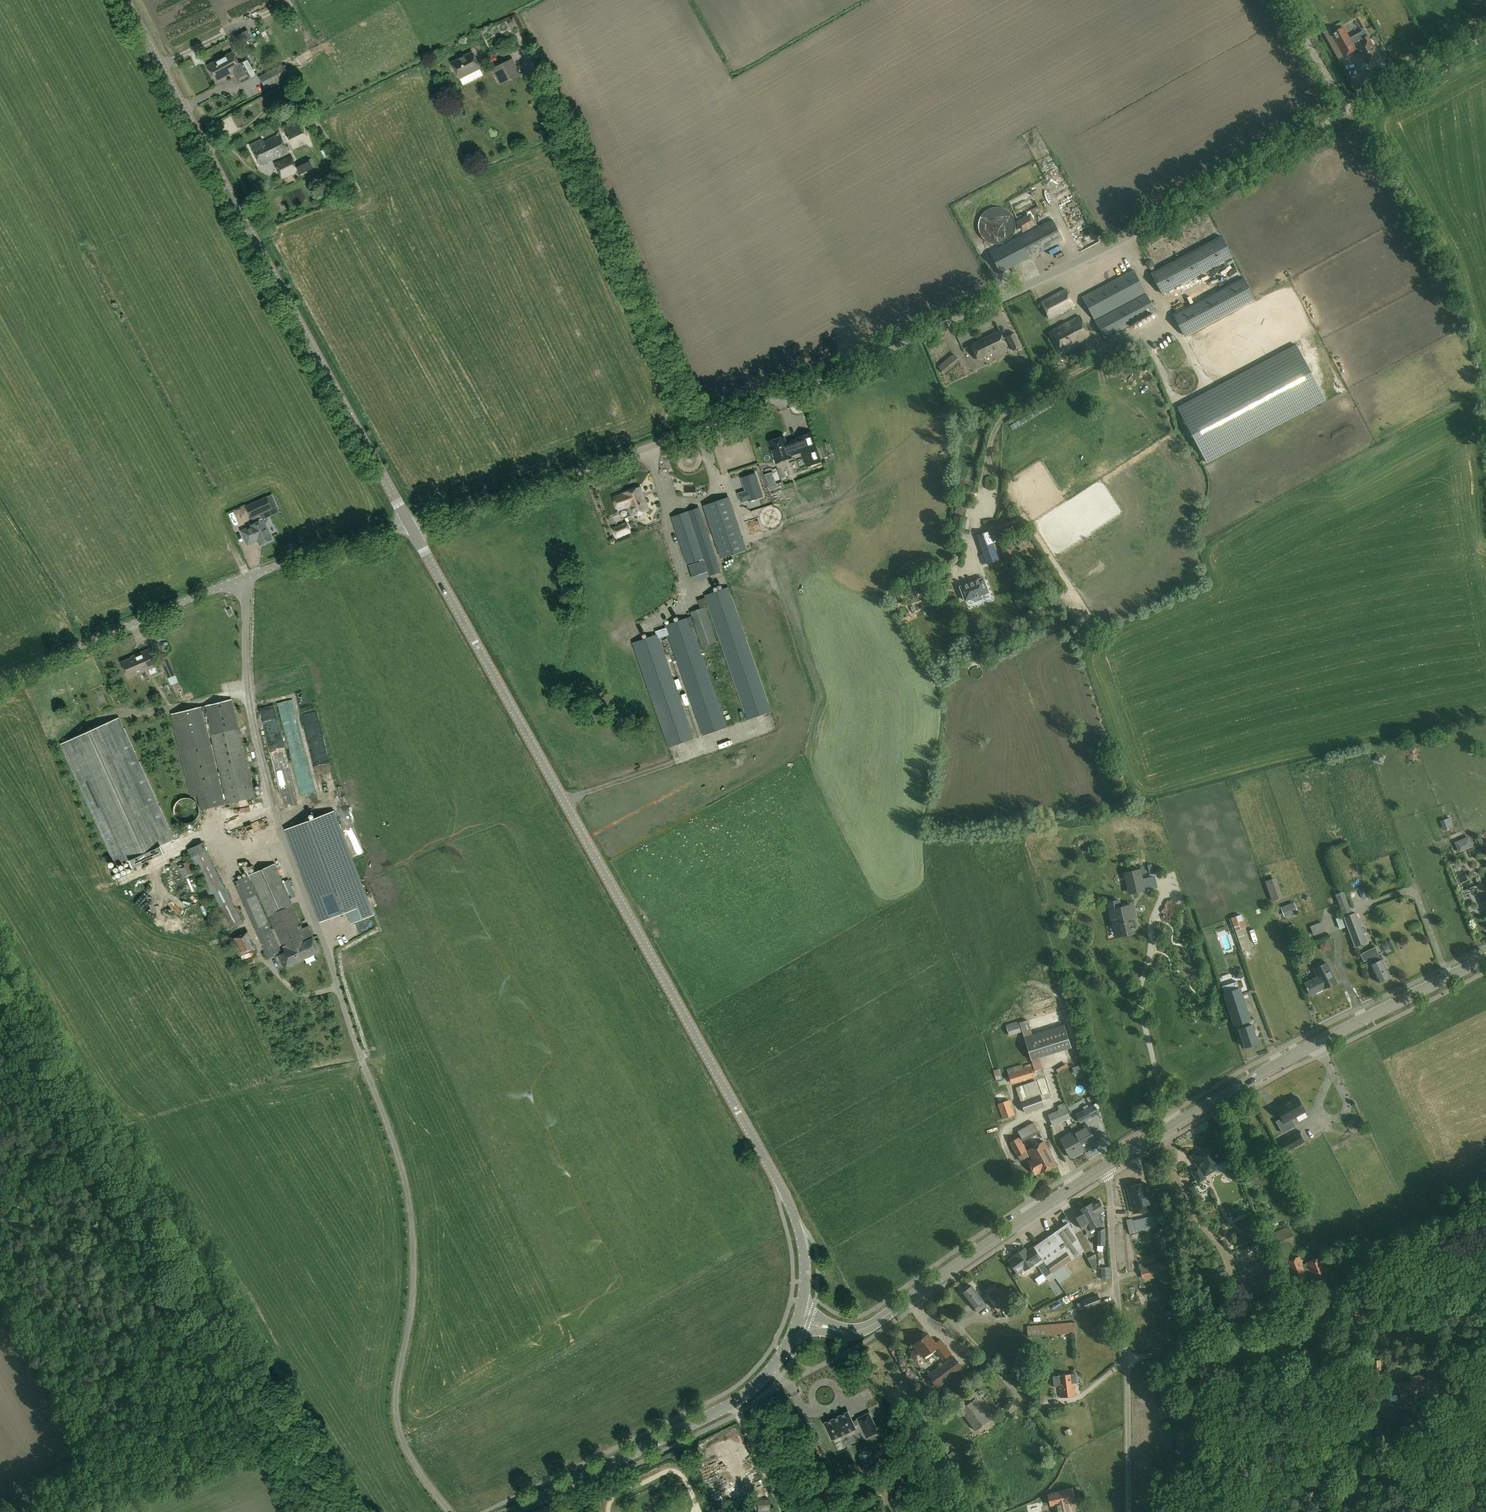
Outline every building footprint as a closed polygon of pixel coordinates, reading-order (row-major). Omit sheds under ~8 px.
[(1356,49),(1347,32),(1345,28),(1334,34),(1344,55),(1356,49)] [(252,39),(247,30),(234,37),(239,46),(252,39)] [(1367,34),(1361,37),(1365,44),(1358,48),(1366,63),(1378,57),(1374,50),(1375,49),(1367,34)] [(248,60),(243,62),(239,64),(233,52),(207,66),(216,82),(229,75),(230,76),(234,74),(240,84),(252,78),(256,75),(248,60)] [(452,63),(459,78),(480,68),(473,53),(452,63)] [(506,82),(520,74),(512,59),(498,66),(506,82)] [(282,65),(259,77),(265,89),(288,76),(282,65)] [(286,138),(291,149),(306,142),(301,131),(286,138)] [(262,140),(251,145),(260,166),(289,152),(279,132),(277,133),(278,135),(263,142),(262,140)] [(291,155),(274,163),(282,179),(298,171),(300,175),(313,168),(309,159),(296,166),(291,155)] [(1008,201),(1017,219),(1040,208),(1031,189),(1008,201)] [(1063,202),(1067,212),(1077,207),(1073,197),(1063,202)] [(1081,245),(1095,239),(1090,228),(1087,230),(1081,215),(1071,219),(1081,245)] [(1063,238),(1052,218),(990,252),(1001,272),(1063,238)] [(1222,237),(1152,273),(1162,294),(1232,257),(1222,237)] [(1023,270),(1025,276),(1033,274),(1031,268),(1023,270)] [(1082,296),(1095,320),(1146,292),(1134,269),(1082,296)] [(1184,336),(1254,299),(1244,278),(1174,315),(1184,336)] [(1050,320),(1076,306),(1066,288),(1040,302),(1050,320)] [(1156,312),(1147,293),(1095,320),(1105,340),(1156,312)] [(1080,316),(1052,330),(1063,352),(1091,337),(1080,316)] [(972,344),(979,360),(1007,347),(1000,331),(972,344)] [(1022,346),(1016,332),(1007,337),(1013,351),(1022,346)] [(1326,399),(1297,345),(1178,408),(1207,462),(1326,399)] [(1042,349),(1033,354),(1041,369),(1050,365),(1042,349)] [(943,372),(959,359),(954,354),(939,367),(943,372)] [(1109,378),(1127,370),(1123,361),(1105,369),(1109,378)] [(1038,381),(1032,366),(1025,368),(1030,380),(1031,380),(1032,383),(1038,381)] [(783,437),(768,442),(776,463),(791,458),(790,456),(800,452),(806,467),(821,462),(811,432),(795,437),(796,439),(789,441),(790,442),(786,443),(783,437)] [(746,492),(737,494),(740,502),(749,499),(750,501),(762,497),(755,473),(741,478),(746,492)] [(628,515),(629,517),(648,510),(640,488),(623,494),(613,498),(618,510),(628,507),(630,514),(628,515)] [(252,519),(254,524),(251,526),(252,527),(243,531),(249,544),(259,539),(261,545),(272,540),(260,515),(272,509),(266,497),(245,507),(251,519),(252,519)] [(704,506),(721,558),(746,550),(729,497),(704,506)] [(775,513),(764,519),(768,526),(774,523),(773,521),(784,515),(776,501),(771,504),(775,513)] [(694,582),(709,576),(721,573),(699,508),(670,517),(686,565),(693,564),(688,565),(694,582)] [(758,518),(746,520),(749,533),(761,530),(758,518)] [(626,522),(613,528),(617,538),(631,532),(626,522)] [(977,536),(988,564),(1000,560),(989,531),(977,536)] [(972,582),(960,586),(963,593),(966,600),(969,599),(973,597),(975,601),(982,599),(981,595),(984,593),(988,592),(986,585),(983,578),(972,582)] [(656,635),(632,643),(668,747),(694,739),(659,638),(668,635),(702,736),(727,727),(692,626),(694,626),(702,647),(717,642),(703,604),(707,603),(712,617),(747,720),(771,711),(728,587),(704,595),(705,598),(697,601),(700,609),(690,613),(691,616),(664,626),(665,628),(655,631),(656,635)] [(1037,615),(1033,612),(1028,617),(1032,621),(1037,615)] [(128,678),(148,669),(151,674),(158,671),(155,666),(156,666),(149,649),(136,655),(136,656),(121,662),(128,678)] [(178,682),(168,656),(161,659),(171,685),(178,682)] [(286,698),(310,696),(309,687),(285,689),(286,698)] [(203,718),(207,717),(228,803),(256,797),(232,700),(169,714),(189,796),(198,794),(201,810),(224,804),(203,718)] [(311,796),(295,711),(282,713),(299,798),(311,796)] [(304,716),(322,801),(334,798),(323,744),(322,744),(315,714),(304,716)] [(261,719),(283,810),(298,806),(275,716),(261,719)] [(124,729),(119,718),(61,744),(66,755),(65,756),(75,779),(77,778),(81,788),(80,789),(95,823),(96,822),(101,832),(99,833),(110,856),(111,855),(116,866),(130,860),(133,867),(164,853),(161,846),(174,840),(169,829),(171,828),(160,805),(159,806),(154,796),(156,795),(140,761),(139,762),(134,752),(136,751),(125,728),(124,729)] [(173,809),(173,810),(173,811),(174,812),(174,813),(174,814),(174,815),(175,816),(175,817),(176,818),(177,820),(178,820),(180,822),(181,822),(182,823),(184,823),(186,823),(188,823),(189,823),(190,823),(191,822),(193,822),(194,821),(195,820),(196,820),(196,819),(197,818),(198,817),(198,816),(199,815),(199,814),(199,813),(199,812),(200,810),(200,809),(199,808),(199,807),(199,806),(199,805),(198,804),(197,803),(196,801),(195,801),(194,800),(193,799),(192,798),(191,798),(190,798),(188,797),(187,797),(185,797),(183,798),(182,798),(181,799),(179,800),(178,800),(177,801),(177,802),(176,803),(175,804),(175,805),(174,805),(174,806),(174,807),(173,808),(173,809)] [(296,827),(330,917),(348,911),(352,922),(373,915),(334,813),(296,827)] [(1472,831),(1459,837),(1463,848),(1477,842),(1472,831)] [(188,850),(192,858),(227,930),(243,922),(207,850),(203,843),(188,850)] [(173,877),(186,874),(182,858),(169,861),(173,877)] [(250,875),(269,916),(293,905),(275,863),(250,875)] [(1128,872),(1133,893),(1145,890),(1141,869),(1128,872)] [(1166,882),(1175,880),(1173,873),(1164,875),(1166,882)] [(281,951),(246,876),(232,884),(267,958),(281,951)] [(1272,902),(1282,899),(1275,877),(1265,881),(1272,902)] [(1339,909),(1347,907),(1342,888),(1334,890),(1339,909)] [(1119,900),(1109,903),(1114,924),(1118,923),(1120,932),(1133,929),(1131,919),(1137,918),(1134,904),(1128,906),(1121,907),(1119,900)] [(1285,917),(1298,912),(1295,902),(1281,907),(1285,917)] [(303,928),(293,906),(270,916),(285,952),(277,956),(283,967),(318,951),(313,939),(314,938),(309,925),(303,928)] [(1344,917),(1347,927),(1355,947),(1368,942),(1356,912),(1352,914),(1344,917)] [(1240,914),(1231,917),(1235,931),(1244,928),(1240,914)] [(1343,916),(1336,918),(1340,929),(1347,927),(1344,917),(1343,916)] [(1314,935),(1326,930),(1322,921),(1310,926),(1314,935)] [(256,948),(248,931),(231,939),(239,956),(256,948)] [(1242,951),(1251,948),(1245,932),(1237,935),(1242,951)] [(1381,941),(1385,950),(1391,948),(1387,938),(1381,941)] [(1368,960),(1370,965),(1379,982),(1390,976),(1382,959),(1384,958),(1381,952),(1379,953),(1376,947),(1361,954),(1364,961),(1368,960)] [(251,952),(240,957),(245,970),(256,965),(251,952)] [(1328,964),(1315,970),(1318,977),(1305,983),(1311,995),(1337,982),(1328,964)] [(1223,986),(1225,992),(1224,993),(1235,1026),(1240,1024),(1241,1028),(1240,1029),(1246,1047),(1247,1046),(1248,1049),(1255,1046),(1254,1044),(1258,1043),(1252,1024),(1249,1025),(1248,1022),(1252,1021),(1240,987),(1239,987),(1237,981),(1223,986)] [(1009,1036),(1022,1032),(1018,1021),(1006,1025),(1009,1036)] [(1032,1060),(1072,1047),(1065,1024),(1024,1036),(1032,1060)] [(1058,1074),(1069,1067),(1066,1062),(1055,1068),(1058,1074)] [(1012,1084),(1035,1077),(1031,1064),(1008,1071),(1012,1084)] [(1025,1113),(1045,1106),(1036,1080),(1016,1088),(1025,1113)] [(1283,1133),(1296,1126),(1292,1119),(1306,1111),(1298,1096),(1277,1108),(1283,1118),(1277,1121),(1283,1133)] [(1015,1114),(1010,1099),(998,1103),(1003,1118),(1015,1114)] [(1053,1125),(1071,1118),(1064,1102),(1058,1105),(1060,1110),(1048,1115),(1053,1125)] [(1081,1123),(1099,1113),(1094,1104),(1076,1114),(1081,1123)] [(1040,1132),(1034,1122),(1018,1131),(1024,1141),(1040,1132)] [(1087,1124),(1074,1132),(1084,1150),(1097,1143),(1087,1124)] [(1084,1150),(1074,1132),(1061,1139),(1071,1157),(1084,1150)] [(1300,1132),(1280,1143),(1285,1153),(1305,1142),(1300,1132)] [(1027,1151),(1019,1137),(1009,1142),(1017,1156),(1027,1151)] [(1045,1142),(1029,1150),(1033,1158),(1029,1161),(1036,1175),(1041,1172),(1041,1173),(1057,1164),(1045,1142)] [(1341,1143),(1334,1147),(1336,1152),(1344,1149),(1341,1143)] [(1192,1170),(1199,1182),(1207,1177),(1205,1175),(1216,1168),(1215,1166),(1225,1160),(1220,1152),(1217,1153),(1213,1147),(1200,1155),(1198,1152),(1191,1156),(1198,1166),(1192,1170)] [(1128,1187),(1134,1213),(1152,1209),(1145,1182),(1128,1187)] [(1105,1228),(1102,1222),(1104,1222),(1099,1213),(1105,1210),(1100,1200),(1094,1202),(1085,1207),(1089,1214),(1090,1214),(1094,1220),(1092,1221),(1095,1226),(1097,1232),(1097,1244),(1105,1244),(1105,1228)] [(1087,1211),(1085,1207),(1082,1209),(1079,1210),(1079,1211),(1077,1213),(1075,1214),(1079,1221),(1083,1229),(1084,1228),(1086,1231),(1090,1229),(1095,1226),(1092,1221),(1094,1220),(1092,1217),(1090,1214),(1089,1214),(1087,1211)] [(1130,1232),(1160,1225),(1158,1215),(1133,1220),(1132,1218),(1127,1220),(1130,1232)] [(1044,1239),(1034,1246),(1036,1250),(1045,1261),(1053,1273),(1073,1260),(1072,1259),(1078,1255),(1084,1251),(1079,1241),(1073,1230),(1071,1224),(1070,1223),(1069,1222),(1061,1227),(1054,1233),(1044,1239)] [(1289,1226),(1263,1237),(1269,1250),(1294,1239),(1289,1226)] [(1086,1237),(1081,1228),(1075,1231),(1087,1253),(1093,1250),(1087,1237),(1086,1237)] [(1252,1231),(1250,1240),(1256,1242),(1258,1233),(1252,1231)] [(1308,1242),(1311,1251),(1319,1248),(1316,1239),(1308,1242)] [(1036,1250),(1029,1255),(1025,1248),(1015,1255),(1016,1256),(1009,1260),(1018,1273),(1024,1269),(1025,1270),(1033,1264),(1035,1267),(1038,1265),(1047,1278),(1053,1274),(1053,1273),(1036,1250)] [(1301,1258),(1289,1262),(1296,1279),(1307,1274),(1310,1272),(1312,1278),(1311,1279),(1314,1286),(1328,1281),(1320,1260),(1307,1265),(1304,1266),(1301,1258)] [(1069,1268),(1072,1275),(1093,1266),(1090,1259),(1069,1268)] [(1167,1261),(1140,1267),(1143,1279),(1170,1273),(1167,1261)] [(1212,1287),(1230,1281),(1226,1271),(1208,1277),(1212,1287)] [(1053,1274),(1047,1278),(1050,1282),(1056,1277),(1053,1274)] [(1271,1274),(1232,1290),(1240,1309),(1279,1292),(1271,1274)] [(1007,1317),(1021,1307),(1016,1300),(1014,1302),(1013,1299),(1017,1296),(1011,1288),(1006,1291),(1001,1285),(998,1288),(995,1284),(985,1291),(990,1297),(989,1298),(992,1302),(991,1302),(998,1312),(1001,1309),(1007,1317)] [(987,1305),(983,1300),(984,1300),(972,1286),(963,1293),(974,1307),(978,1312),(987,1305)] [(1298,1291),(1286,1296),(1293,1309),(1305,1305),(1298,1291)] [(1102,1303),(1098,1294),(1083,1300),(1087,1309),(1102,1303)] [(1186,1311),(1195,1308),(1193,1302),(1184,1304),(1186,1311)] [(1235,1332),(1247,1329),(1244,1320),(1232,1323),(1235,1332)] [(1077,1332),(1076,1322),(1027,1326),(1028,1336),(1077,1332)] [(1424,1336),(1437,1348),(1444,1340),(1431,1328),(1424,1336)] [(919,1361),(924,1357),(936,1349),(944,1359),(952,1353),(941,1339),(936,1342),(929,1333),(914,1344),(917,1348),(911,1352),(911,1356),(914,1360),(919,1361)] [(938,1388),(964,1368),(954,1355),(928,1375),(938,1388)] [(1419,1381),(1426,1380),(1427,1380),(1428,1386),(1439,1383),(1436,1370),(1425,1373),(1426,1375),(1420,1376),(1420,1375),(1411,1377),(1412,1382),(1397,1385),(1391,1386),(1392,1394),(1399,1393),(1401,1399),(1422,1394),(1419,1381)] [(1054,1376),(1055,1386),(1060,1385),(1061,1397),(1076,1395),(1074,1382),(1077,1382),(1076,1373),(1071,1374),(1054,1376)] [(976,1398),(961,1409),(976,1430),(991,1419),(976,1398)] [(1052,1419),(1068,1415),(1065,1404),(1049,1408),(1052,1419)] [(878,1433),(869,1413),(857,1419),(852,1422),(848,1412),(824,1423),(832,1439),(855,1428),(854,1426),(859,1424),(866,1438),(878,1433)] [(941,1445),(945,1452),(946,1452),(950,1457),(952,1461),(959,1457),(956,1453),(958,1453),(950,1440),(941,1445)] [(1049,1493),(1051,1505),(1056,1504),(1057,1511),(1073,1511),(1070,1502),(1074,1501),(1071,1488),(1049,1493)]
